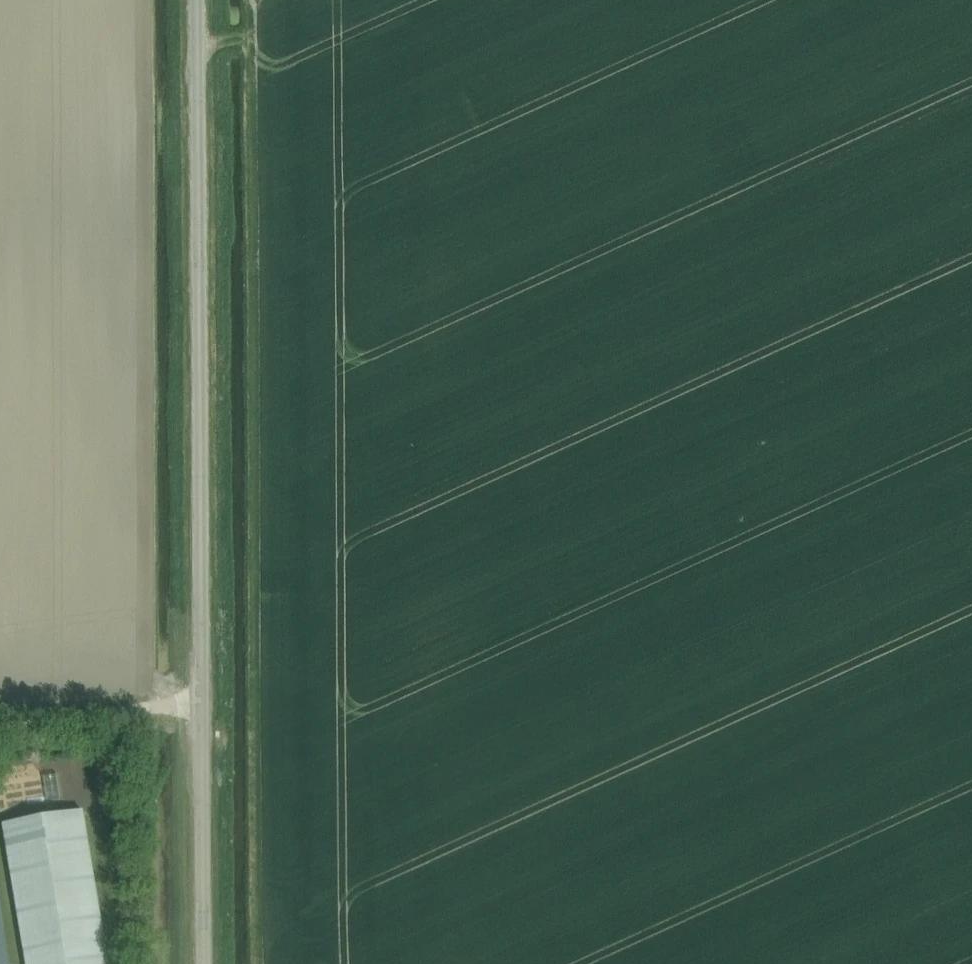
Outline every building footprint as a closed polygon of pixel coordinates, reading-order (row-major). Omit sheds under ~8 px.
[(84,812),(2,826),(25,963),(110,963),(84,812)] [(0,904),(0,963),(10,963),(0,904)]
